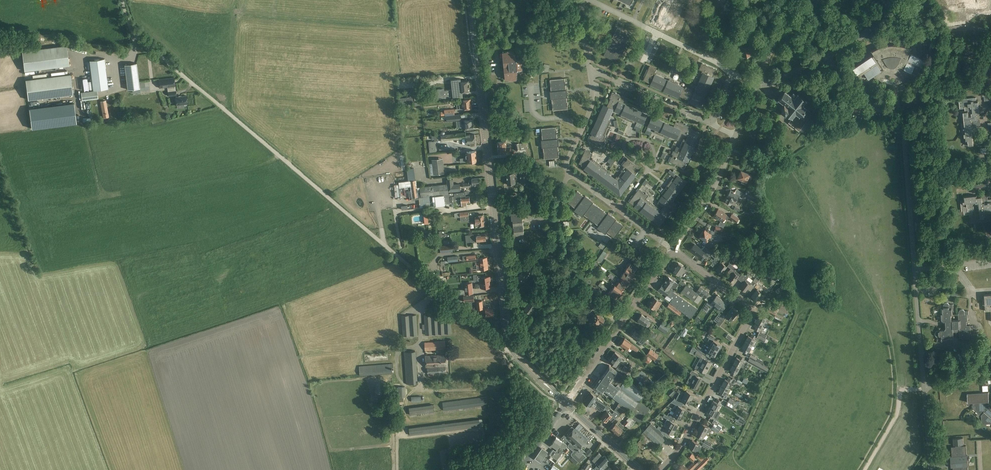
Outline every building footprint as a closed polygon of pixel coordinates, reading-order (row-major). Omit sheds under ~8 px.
[(561,3),(556,13),(560,15),(565,5),(561,3)] [(617,27),(612,38),(611,37),(607,47),(608,47),(603,56),(617,62),(621,54),(622,54),(627,45),(626,44),(629,37),(631,34),(627,32),(617,27)] [(743,42),(740,43),(741,51),(742,51),(743,57),(751,55),(749,46),(744,47),(743,42)] [(67,45),(22,51),(24,71),(69,65),(67,45)] [(903,46),(902,46),(901,45),(900,45),(899,45),(896,45),(894,45),(892,45),(890,45),(889,45),(888,45),(887,45),(885,46),(884,46),(883,46),(882,46),(881,47),(880,47),(879,47),(879,48),(877,48),(876,49),(875,49),(874,50),(873,51),(871,51),(874,55),(871,56),(869,58),(853,68),(862,82),(870,77),(879,71),(880,70),(883,68),(883,69),(884,69),(885,70),(885,71),(886,71),(887,71),(888,72),(889,72),(890,72),(891,72),(892,72),(893,72),(894,72),(895,72),(896,71),(897,71),(898,70),(899,70),(900,69),(900,68),(901,67),(904,68),(905,69),(917,75),(924,60),(911,53),(911,54),(908,52),(910,49),(909,48),(907,47),(906,47),(904,46),(903,46)] [(510,50),(511,51),(508,51),(508,52),(503,53),(506,79),(510,79),(511,80),(514,79),(514,80),(521,80),(521,76),(517,76),(517,69),(522,69),(523,64),(521,60),(516,60),(514,54),(519,52),(518,49),(510,50)] [(94,90),(97,89),(108,88),(105,58),(90,60),(94,90)] [(137,63),(125,64),(128,89),(140,88),(137,63)] [(649,66),(643,80),(649,83),(651,84),(651,85),(669,93),(671,94),(678,97),(679,96),(689,100),(690,101),(690,102),(691,102),(700,106),(713,78),(712,77),(713,76),(716,69),(702,63),(699,70),(702,71),(701,73),(703,74),(694,93),(692,92),(693,90),(686,87),(685,88),(677,85),(678,83),(669,79),(668,81),(655,75),(656,73),(655,72),(656,69),(649,66)] [(70,74),(25,79),(28,100),(73,94),(70,74)] [(175,77),(159,79),(160,88),(176,86),(175,77)] [(565,77),(550,79),(551,90),(550,90),(551,98),(552,98),(553,110),(568,109),(567,96),(568,96),(567,89),(566,89),(565,77)] [(444,88),(438,89),(439,99),(463,96),(462,91),(469,90),(468,80),(461,81),(461,79),(451,80),(452,89),(444,90),(444,88)] [(94,90),(81,92),(83,101),(99,99),(97,89),(94,90)] [(814,105),(813,105),(813,104),(812,105),(810,103),(806,100),(798,93),(796,94),(793,92),(791,95),(788,93),(789,93),(788,92),(788,93),(785,90),(783,93),(782,93),(779,96),(780,97),(778,99),(784,104),(781,107),(784,110),(783,111),(792,118),(793,118),(789,123),(796,128),(800,127),(803,124),(804,124),(805,123),(806,125),(811,120),(808,119),(806,116),(809,112),(811,113),(816,107),(814,105)] [(590,135),(588,140),(595,143),(597,144),(603,147),(605,142),(606,139),(604,138),(605,135),(604,135),(611,121),(608,120),(612,110),(615,112),(615,111),(621,114),(620,117),(634,123),(636,121),(643,124),(647,115),(628,106),(626,105),(628,100),(626,99),(626,98),(621,96),(620,95),(619,94),(615,93),(612,92),(609,98),(610,99),(607,105),(607,107),(606,107),(604,105),(601,111),(598,119),(597,121),(591,133),(592,134),(591,136),(590,135)] [(415,102),(418,102),(420,101),(419,94),(414,94),(414,95),(413,96),(413,97),(398,98),(399,104),(415,102)] [(187,96),(176,97),(177,105),(188,104),(187,96)] [(462,103),(460,104),(460,108),(463,107),(463,108),(471,108),(470,98),(467,99),(467,97),(465,98),(465,99),(462,99),(462,103)] [(970,98),(959,99),(960,109),(962,109),(965,108),(965,110),(961,111),(961,116),(964,116),(964,123),(962,124),(962,133),(964,132),(965,141),(968,140),(969,146),(974,146),(972,135),(975,134),(975,128),(976,128),(977,125),(981,124),(978,100),(976,100),(976,98),(970,98)] [(74,103),(29,109),(32,129),(77,123),(74,103)] [(652,117),(648,126),(655,129),(654,132),(668,139),(670,136),(676,139),(679,140),(682,134),(688,136),(686,140),(684,139),(678,152),(677,153),(673,151),(673,152),(672,154),(673,155),(672,157),(671,157),(669,162),(684,168),(686,163),(685,163),(686,161),(687,161),(693,149),(694,147),(700,134),(691,130),(692,129),(689,127),(690,127),(678,122),(676,121),(673,127),(671,126),(652,117)] [(464,121),(461,121),(461,127),(464,126),(465,130),(474,129),(473,119),(463,120),(464,121)] [(556,126),(541,128),(542,139),(541,139),(542,147),(543,147),(544,159),(559,157),(558,145),(559,145),(559,137),(557,137),(556,126)] [(441,135),(438,135),(437,135),(438,141),(462,138),(466,138),(466,134),(465,132),(459,133),(445,134),(441,135)] [(466,138),(462,138),(463,144),(470,143),(470,146),(475,146),(475,143),(474,134),(470,135),(470,134),(466,134),(466,138)] [(435,141),(428,142),(430,152),(436,151),(435,141)] [(506,141),(498,142),(499,152),(507,151),(511,151),(511,147),(507,147),(506,141)] [(527,142),(523,143),(515,144),(515,150),(531,149),(531,142),(528,142),(527,142)] [(585,149),(582,156),(582,158),(579,164),(581,165),(586,167),(585,169),(587,170),(620,195),(634,177),(635,175),(636,175),(635,175),(638,171),(638,170),(639,168),(634,164),(633,163),(628,159),(626,161),(625,161),(622,165),(624,167),(621,171),(622,172),(618,177),(617,176),(615,179),(607,173),(609,171),(606,169),(597,162),(592,158),(592,159),(590,158),(592,153),(590,152),(585,149)] [(467,154),(466,154),(466,158),(467,157),(468,162),(470,161),(477,161),(476,151),(466,152),(467,154)] [(610,164),(612,165),(616,160),(611,157),(607,161),(610,164)] [(442,158),(432,160),(434,175),(438,174),(440,174),(444,174),(442,158)] [(739,175),(738,176),(739,177),(738,178),(742,180),(741,183),(745,184),(746,181),(748,178),(748,177),(751,179),(752,176),(749,174),(741,171),(739,175)] [(527,172),(520,172),(521,180),(521,183),(528,182),(527,172)] [(514,173),(513,173),(506,174),(507,184),(515,184),(515,180),(514,173)] [(671,180),(667,185),(666,187),(661,193),(664,195),(660,200),(657,203),(660,205),(658,208),(648,200),(646,199),(649,195),(645,193),(645,194),(643,193),(643,192),(639,189),(635,194),(634,196),(629,202),(633,205),(634,204),(636,206),(635,207),(659,225),(665,217),(666,218),(668,216),(668,217),(671,212),(673,211),(676,207),(675,206),(677,204),(672,200),(673,199),(686,182),(678,176),(675,174),(673,176),(676,179),(675,180),(673,178),(671,180)] [(460,190),(460,188),(460,184),(453,184),(453,179),(447,180),(448,192),(454,191),(460,190)] [(416,180),(410,181),(412,198),(418,197),(418,193),(419,198),(421,197),(421,198),(420,198),(420,201),(425,201),(426,204),(431,203),(433,203),(433,205),(445,204),(444,195),(441,195),(440,186),(421,187),(420,187),(417,188),(416,180)] [(728,197),(725,202),(731,205),(733,200),(735,201),(737,197),(741,199),(744,193),(737,189),(735,193),(731,190),(727,196),(728,197)] [(752,199),(755,193),(747,189),(744,195),(752,199)] [(577,190),(568,202),(575,208),(574,210),(582,216),(584,214),(598,225),(597,227),(605,234),(607,232),(614,238),(623,225),(616,219),(608,212),(607,213),(593,202),(594,201),(585,195),(585,196),(577,190)] [(450,195),(444,195),(445,204),(451,204),(461,203),(462,205),(467,205),(467,202),(470,202),(469,196),(461,197),(460,193),(451,194),(451,196),(450,196),(450,195)] [(961,209),(962,211),(964,211),(964,215),(972,214),(972,211),(974,211),(974,206),(972,206),(972,204),(977,204),(978,211),(979,219),(984,218),(987,218),(986,213),(990,213),(990,199),(988,199),(987,194),(963,197),(963,200),(961,200),(961,209)] [(718,209),(714,216),(722,221),(724,218),(727,220),(729,217),(726,215),(718,209)] [(521,213),(511,214),(511,220),(513,220),(514,233),(513,233),(513,238),(523,237),(523,233),(524,233),(522,217),(521,217),(521,213)] [(739,218),(731,213),(729,216),(736,222),(739,218)] [(476,221),(475,221),(475,223),(476,223),(476,225),(479,224),(479,226),(484,225),(483,215),(478,215),(478,217),(475,217),(476,221)] [(718,234),(712,229),(711,230),(708,228),(706,231),(705,230),(704,231),(703,231),(700,235),(700,236),(700,237),(704,240),(703,243),(710,248),(713,243),(712,242),(712,237),(716,237),(716,236),(717,236),(718,234)] [(480,234),(466,235),(467,242),(471,242),(477,241),(477,242),(486,241),(485,234),(480,234)] [(711,252),(705,247),(702,250),(695,244),(690,250),(700,257),(703,253),(707,257),(711,252)] [(453,252),(452,247),(452,245),(440,246),(441,253),(453,252)] [(480,266),(477,266),(477,270),(488,269),(487,258),(479,258),(480,266)] [(627,267),(635,272),(638,268),(629,262),(626,267),(627,267)] [(530,272),(525,268),(526,266),(523,263),(517,272),(519,273),(520,274),(518,277),(524,281),(530,272)] [(676,266),(673,271),(679,275),(685,267),(678,263),(677,264),(676,265),(676,266)] [(716,269),(716,270),(722,274),(727,267),(721,263),(716,269)] [(740,274),(735,270),(736,268),(737,269),(739,266),(735,263),(735,264),(734,264),(731,269),(732,269),(729,273),(731,274),(728,278),(728,279),(733,283),(734,283),(737,278),(740,281),(744,275),(741,273),(740,274)] [(635,273),(635,272),(627,267),(625,270),(623,268),(621,270),(622,270),(632,277),(635,273)] [(629,282),(632,277),(622,270),(620,272),(623,274),(621,276),(622,277),(629,282)] [(744,275),(740,281),(743,283),(740,287),(740,288),(745,292),(745,291),(750,285),(751,284),(754,287),(754,286),(759,280),(755,278),(752,283),(746,279),(749,275),(746,273),(744,275)] [(481,275),(477,276),(477,280),(481,280),(482,281),(482,284),(482,288),(490,287),(490,286),(491,286),(490,277),(489,276),(481,277),(481,275)] [(622,277),(619,281),(628,287),(631,283),(629,282),(622,277)] [(663,284),(658,290),(666,295),(672,299),(670,302),(691,318),(698,309),(670,290),(670,289),(671,287),(674,290),(678,284),(675,282),(672,279),(671,279),(668,277),(663,284)] [(618,281),(615,285),(623,291),(626,287),(627,288),(628,287),(619,281),(618,281)] [(464,284),(465,290),(465,291),(462,291),(462,294),(469,294),(473,293),(472,283),(464,284)] [(756,292),(752,297),(758,302),(766,292),(760,288),(762,285),(759,283),(753,289),(756,292)] [(777,293),(786,287),(784,284),(776,290),(777,293)] [(615,285),(612,289),(619,295),(620,295),(623,291),(615,285)] [(686,285),(684,287),(681,292),(694,301),(698,295),(699,294),(692,289),(686,285)] [(701,287),(698,292),(707,297),(710,293),(701,287)] [(619,295),(612,289),(611,289),(608,293),(616,299),(619,295)] [(716,306),(722,299),(716,295),(716,296),(713,294),(710,298),(705,305),(710,309),(714,305),(716,306)] [(983,299),(983,304),(985,304),(985,311),(990,311),(990,294),(984,295),(985,299),(983,299)] [(525,302),(528,304),(524,309),(530,314),(536,305),(531,301),(533,298),(529,296),(525,302)] [(654,297),(648,305),(656,310),(662,303),(654,297)] [(722,299),(716,306),(719,309),(718,310),(720,312),(727,303),(722,299)] [(970,338),(970,335),(970,333),(971,333),(971,326),(967,326),(966,321),(968,321),(968,317),(969,317),(968,311),(965,311),(965,310),(964,309),(963,309),(962,309),(960,309),(960,310),(959,311),(959,314),(958,314),(959,320),(952,321),(952,320),(952,321),(951,315),(952,315),(952,311),(953,311),(953,304),(950,305),(950,304),(949,302),(948,302),(946,302),(945,302),(944,303),(943,304),(943,305),(943,308),(943,313),(942,314),(942,321),(943,321),(944,321),(944,330),(940,330),(937,330),(936,331),(935,332),(935,334),(935,335),(936,336),(937,337),(937,340),(944,340),(944,339),(947,339),(947,337),(953,337),(954,336),(953,331),(958,331),(958,328),(959,328),(960,338),(962,338),(962,339),(970,338)] [(669,303),(667,306),(679,316),(681,312),(669,303)] [(760,314),(757,319),(767,324),(769,321),(766,319),(767,317),(766,317),(768,314),(768,313),(774,316),(777,311),(774,310),(775,308),(771,305),(770,308),(769,307),(766,312),(766,313),(764,311),(764,312),(762,315),(760,314)] [(718,321),(717,323),(720,325),(726,317),(731,320),(738,312),(732,307),(727,314),(725,312),(722,315),(718,321)] [(490,308),(483,309),(478,309),(478,313),(483,313),(484,317),(494,316),(493,309),(490,309),(490,308)] [(596,311),(592,309),(590,313),(593,315),(590,320),(598,325),(601,327),(604,323),(602,321),(604,318),(601,315),(596,311)] [(424,324),(422,324),(423,330),(425,330),(425,335),(452,333),(450,313),(424,315),(424,324)] [(642,314),(638,320),(648,327),(652,320),(647,316),(646,318),(642,314)] [(416,315),(401,316),(403,336),(418,335),(416,315)] [(767,324),(757,319),(754,325),(756,326),(755,329),(754,329),(759,332),(760,328),(764,330),(767,324)] [(662,323),(658,328),(666,334),(670,328),(662,323)] [(719,335),(724,330),(720,326),(715,332),(719,335)] [(632,335),(638,340),(638,341),(643,344),(647,338),(642,335),(636,330),(634,332),(633,333),(632,334),(632,335)] [(709,333),(707,337),(709,338),(708,341),(712,343),(710,346),(718,350),(721,344),(713,340),(715,337),(709,333)] [(745,341),(752,345),(755,339),(756,336),(752,334),(750,337),(748,336),(745,341)] [(765,338),(758,334),(756,338),(764,342),(766,338),(765,338)] [(624,339),(619,346),(622,348),(623,346),(627,349),(629,346),(635,351),(637,348),(631,343),(624,339)] [(445,341),(425,342),(425,351),(445,350),(445,341)] [(752,345),(745,341),(742,347),(744,348),(743,351),(742,351),(747,354),(748,351),(749,351),(752,345)] [(698,346),(696,348),(706,355),(710,358),(712,354),(715,356),(718,350),(710,346),(707,344),(706,344),(704,347),(703,349),(698,346)] [(650,349),(646,354),(655,360),(659,355),(650,349)] [(405,351),(406,382),(416,382),(415,350),(405,351)] [(612,357),(619,362),(621,359),(624,361),(625,359),(622,357),(615,352),(612,357)] [(440,367),(445,366),(446,366),(446,355),(426,356),(426,368),(427,367),(427,368),(440,367)] [(737,357),(733,363),(740,367),(742,368),(744,364),(742,363),(743,361),(744,358),(740,356),(739,359),(737,357)] [(619,362),(612,357),(609,361),(616,366),(619,362)] [(698,369),(705,373),(711,363),(704,359),(700,366),(701,366),(699,369),(698,369)] [(740,367),(733,363),(730,369),(732,370),(731,373),(735,375),(737,373),(740,367)] [(391,364),(359,366),(360,376),(392,373),(392,368),(393,368),(393,364),(391,364)] [(609,365),(602,376),(611,382),(638,402),(639,401),(645,393),(626,380),(627,378),(626,378),(623,375),(622,374),(619,372),(615,370),(609,365)] [(641,372),(636,377),(643,384),(649,378),(641,370),(640,371),(641,372)] [(695,375),(690,385),(697,389),(702,379),(698,377),(699,374),(692,370),(690,373),(695,375)] [(602,376),(594,387),(601,393),(603,390),(620,402),(625,406),(631,411),(632,411),(638,402),(611,382),(602,376)] [(722,385),(728,388),(731,383),(732,383),(733,382),(732,382),(733,381),(732,380),(733,380),(728,377),(728,378),(727,380),(725,379),(722,385)] [(728,388),(722,385),(719,391),(721,392),(720,394),(719,394),(719,395),(724,397),(724,396),(727,398),(728,395),(725,394),(726,393),(727,392),(729,393),(731,389),(728,388)] [(405,387),(394,387),(394,398),(395,397),(395,402),(400,401),(400,397),(406,397),(405,387)] [(677,392),(681,393),(691,399),(694,395),(686,390),(685,394),(681,392),(682,391),(678,390),(677,392)] [(587,397),(583,402),(590,407),(592,404),(593,405),(600,411),(602,408),(604,409),(605,408),(607,405),(599,400),(600,399),(597,397),(590,392),(589,393),(588,393),(587,396),(587,397)] [(967,393),(968,403),(973,402),(974,408),(982,415),(982,424),(990,423),(990,410),(989,408),(988,408),(987,401),(989,401),(988,392),(968,394),(968,393),(967,393)] [(675,399),(674,399),(675,400),(681,404),(683,405),(684,402),(689,404),(691,399),(681,393),(680,394),(679,395),(683,397),(681,400),(676,398),(676,399),(675,399)] [(486,397),(442,402),(443,411),(487,405),(486,397)] [(728,402),(733,405),(734,405),(737,407),(739,402),(736,400),(735,401),(730,398),(728,402)] [(672,401),(671,402),(672,402),(673,403),(678,405),(678,406),(677,409),(673,407),(672,409),(683,414),(686,410),(682,407),(683,405),(681,404),(675,400),(674,399),(672,401)] [(710,406),(717,410),(720,404),(721,401),(717,399),(716,402),(713,401),(710,406)] [(631,411),(628,415),(630,416),(636,420),(637,421),(638,421),(639,423),(640,422),(648,411),(648,412),(650,413),(653,409),(650,407),(649,408),(639,401),(638,402),(635,407),(632,411),(631,411)] [(620,402),(614,410),(620,414),(625,406),(620,402)] [(733,405),(728,402),(726,405),(732,409),(733,409),(735,410),(737,408),(735,407),(735,406),(734,406),(733,405)] [(433,404),(409,408),(410,415),(434,412),(433,404)] [(717,418),(721,412),(717,410),(710,406),(707,412),(709,414),(708,416),(712,419),(713,416),(717,418)] [(672,409),(671,410),(675,412),(673,415),(681,419),(683,414),(672,409)] [(607,411),(601,417),(602,418),(603,420),(604,420),(606,422),(609,418),(611,420),(614,416),(609,412),(609,413),(607,411)] [(664,424),(675,429),(678,425),(670,420),(669,420),(671,417),(664,414),(663,417),(667,419),(665,422),(664,424)] [(629,423),(626,426),(629,429),(636,422),(635,421),(636,420),(630,416),(626,420),(627,420),(629,423)] [(409,433),(484,426),(483,419),(408,425),(409,433)] [(613,423),(610,427),(611,429),(618,435),(623,430),(621,428),(623,426),(621,423),(618,426),(616,424),(615,425),(613,423)] [(651,423),(645,431),(644,431),(656,441),(655,442),(659,445),(664,439),(662,437),(664,435),(661,430),(658,428),(657,429),(651,423)] [(698,429),(706,433),(706,432),(706,433),(709,432),(710,430),(710,428),(701,423),(698,429)] [(675,429),(664,424),(663,425),(666,427),(665,430),(663,429),(662,432),(664,435),(667,437),(669,433),(673,434),(675,429)] [(569,434),(567,435),(572,440),(574,441),(580,434),(574,428),(569,434)] [(706,433),(698,429),(695,434),(695,435),(702,438),(703,438),(703,439),(705,436),(704,435),(706,433)] [(644,431),(641,434),(642,434),(644,436),(637,444),(639,446),(640,446),(644,450),(642,448),(646,444),(646,445),(650,441),(649,441),(651,438),(655,442),(656,441),(644,431)] [(587,440),(580,434),(574,441),(581,448),(583,445),(582,445),(587,440)] [(552,457),(553,458),(555,459),(562,449),(563,448),(564,450),(567,446),(562,442),(562,441),(556,437),(552,442),(553,443),(552,445),(557,449),(555,452),(553,450),(550,454),(552,456),(552,457)] [(953,438),(954,447),(951,447),(952,456),(950,456),(951,468),(953,468),(953,469),(968,469),(968,466),(968,461),(967,455),(966,445),(964,446),(963,438),(953,438)] [(572,440),(570,443),(568,445),(568,446),(573,451),(571,453),(571,455),(579,462),(585,456),(582,453),(584,451),(581,448),(574,441),(572,440)] [(689,446),(692,448),(695,450),(696,450),(698,447),(699,444),(692,440),(692,441),(689,446)] [(711,447),(710,447),(714,449),(717,446),(718,446),(715,445),(712,444),(705,440),(703,443),(711,447)] [(542,447),(535,458),(541,462),(548,451),(542,447)] [(601,465),(607,458),(604,456),(603,457),(602,456),(599,453),(592,460),(595,463),(596,462),(598,464),(595,467),(597,469),(599,467),(599,468),(601,466),(601,465)] [(597,469),(602,469),(603,469),(604,469),(605,469),(606,467),(606,466),(611,461),(607,458),(601,465),(601,466),(599,468),(599,467),(597,469)] [(695,468),(696,469),(699,469),(707,463),(704,460),(695,468)]
